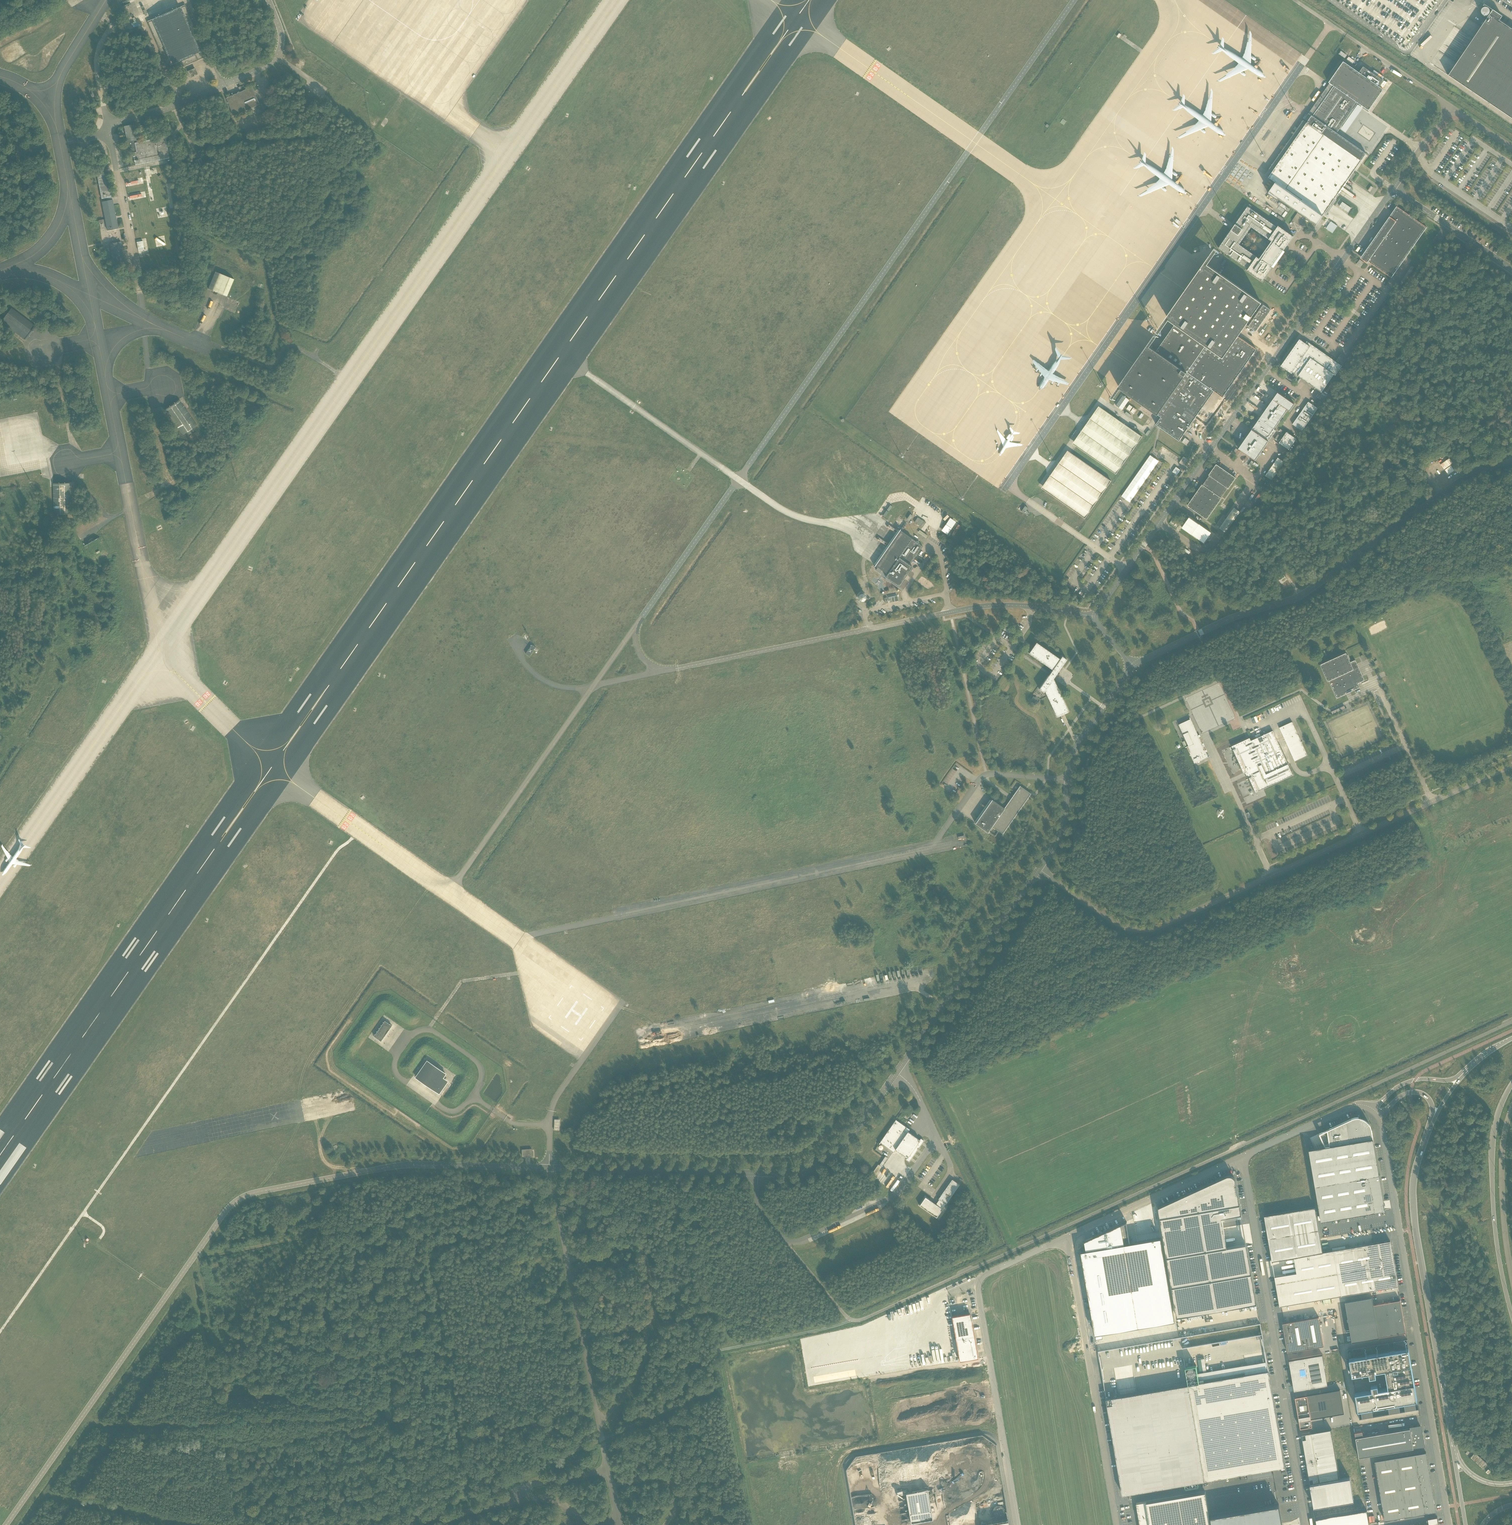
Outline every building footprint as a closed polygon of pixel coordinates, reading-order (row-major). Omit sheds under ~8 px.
[(193,9),(212,0),(211,0),(193,0),(190,1),(193,9)] [(1407,47),(1440,0),(1339,0),(1407,47)] [(1448,74),(1447,75),(1511,118),(1511,29),(1499,20),(1502,16),(1496,12),(1493,10),(1484,4),(1483,6),(1484,4),(1492,10),(1490,13),(1448,75),(1448,74)] [(147,22),(157,42),(170,72),(207,56),(185,5),(180,8),(180,7),(152,19),(152,20),(147,22)] [(1308,121),(1306,123),(1361,161),(1366,154),(1366,153),(1337,133),(1344,123),(1345,123),(1346,124),(1348,121),(1347,120),(1346,120),(1358,103),(1359,104),(1358,105),(1362,107),(1363,106),(1369,111),(1369,110),(1383,90),(1381,88),(1379,87),(1380,86),(1384,81),(1383,81),(1380,78),(1378,77),(1363,67),(1359,73),(1357,71),(1354,69),(1343,61),(1342,63),(1329,82),(1330,83),(1333,85),(1333,86),(1326,96),(1322,103),(1313,116),(1312,115),(1308,121)] [(188,72),(190,78),(197,75),(195,68),(188,72)] [(226,98),(233,116),(259,104),(252,87),(226,98)] [(1323,216),(1331,203),(1338,194),(1348,179),(1349,179),(1361,161),(1306,123),(1268,177),(1275,182),(1323,216)] [(137,142),(135,133),(133,124),(124,126),(126,134),(126,136),(126,137),(127,140),(127,141),(127,142),(128,147),(131,146),(132,148),(132,150),(133,152),(136,152),(134,143),(137,142)] [(133,152),(132,152),(134,160),(135,165),(170,158),(169,156),(168,149),(170,148),(172,148),(170,141),(168,141),(166,142),(165,137),(137,142),(134,143),(136,152),(133,152)] [(198,159),(195,160),(198,167),(203,164),(201,158),(198,159)] [(111,197),(112,197),(107,173),(104,174),(97,175),(101,198),(101,199),(106,198),(111,197)] [(1323,216),(1275,182),(1269,191),(1269,192),(1268,193),(1270,194),(1277,199),(1278,198),(1291,207),(1294,209),(1316,225),(1321,218),(1323,216)] [(107,201),(102,202),(102,203),(104,215),(107,230),(117,229),(118,228),(116,217),(113,205),(112,200),(111,197),(106,198),(107,199),(107,201)] [(1339,206),(1348,212),(1351,208),(1342,202),(1339,206)] [(1240,263),(1248,269),(1247,270),(1262,281),(1272,267),(1271,267),(1265,262),(1259,258),(1257,256),(1256,256),(1239,244),(1246,235),(1251,227),(1268,239),(1269,239),(1271,241),(1279,247),(1280,248),(1283,250),(1284,250),(1293,236),(1278,225),(1277,227),(1270,222),(1255,212),(1254,211),(1253,210),(1248,206),(1234,226),(1232,229),(1218,248),(1225,252),(1226,253),(1232,258),(1240,263)] [(1361,257),(1360,258),(1367,263),(1368,261),(1370,263),(1373,265),(1389,276),(1391,278),(1404,260),(1406,257),(1416,242),(1418,239),(1420,237),(1427,227),(1397,206),(1392,212),(1389,217),(1371,242),(1370,244),(1361,257)] [(1299,225),(1303,220),(1301,219),(1303,217),(1297,213),(1292,221),(1299,225)] [(1338,226),(1331,221),(1326,228),(1333,233),(1338,226)] [(110,244),(114,264),(124,261),(120,242),(110,244)] [(1219,273),(1206,264),(1205,263),(1204,263),(1204,264),(1192,281),(1186,290),(1179,299),(1167,317),(1168,319),(1175,324),(1223,357),(1237,336),(1242,329),(1243,329),(1249,319),(1261,302),(1221,274),(1219,273)] [(1412,266),(1399,283),(1402,285),(1414,267),(1412,266)] [(208,289),(227,296),(234,279),(215,272),(208,289)] [(1263,305),(1252,321),(1248,326),(1256,332),(1271,310),(1263,305)] [(1,321),(16,333),(25,340),(36,326),(33,324),(11,307),(8,311),(6,309),(1,315),(4,317),(1,321)] [(1223,357),(1175,324),(1156,351),(1187,373),(1157,415),(1160,417),(1160,416),(1161,417),(1156,424),(1157,426),(1179,441),(1183,435),(1214,391),(1223,397),(1251,356),(1254,352),(1256,349),(1241,339),(1237,336),(1223,357)] [(1342,366),(1310,343),(1307,341),(1305,343),(1304,342),(1300,339),(1281,366),(1287,370),(1288,369),(1321,392),(1334,374),(1335,375),(1342,366)] [(1118,387),(1119,388),(1142,404),(1156,414),(1157,415),(1187,373),(1156,351),(1149,346),(1148,345),(1147,345),(1133,366),(1118,387)] [(1354,354),(1352,352),(1346,361),(1348,363),(1354,354)] [(1341,353),(1336,359),(1343,364),(1347,357),(1341,353)] [(1278,392),(1252,429),(1238,449),(1255,460),(1276,430),(1274,429),(1287,409),(1290,411),(1294,404),(1278,392)] [(165,410),(167,413),(182,435),(186,432),(188,435),(194,431),(193,428),(197,425),(186,410),(179,400),(165,410)] [(1308,402),(1293,424),(1302,431),(1318,408),(1308,402)] [(1142,435),(1098,405),(1085,425),(1072,442),(1116,473),(1142,435)] [(1279,442),(1289,449),(1296,439),(1286,432),(1279,442)] [(1111,480),(1067,450),(1054,469),(1041,487),(1046,490),(1085,517),(1111,480)] [(1265,476),(1271,480),(1272,480),(1284,462),(1278,458),(1265,476)] [(1216,464),(1209,474),(1209,475),(1203,485),(1202,484),(1187,505),(1207,519),(1221,498),(1221,497),(1227,488),(1228,488),(1236,478),(1216,464)] [(70,483),(53,483),(54,514),(59,514),(59,518),(66,517),(66,514),(71,514),(70,483)] [(1219,528),(1225,532),(1240,512),(1234,507),(1226,519),(1224,517),(1217,526),(1220,528),(1219,528)] [(1189,517),(1182,527),(1204,543),(1211,533),(1189,517)] [(960,522),(955,519),(949,527),(954,530),(952,534),(954,535),(960,525),(958,524),(960,522)] [(912,566),(910,565),(914,559),(917,554),(923,546),(920,545),(916,542),(916,541),(913,539),(902,532),(900,530),(901,529),(900,529),(900,530),(875,565),(874,566),(875,567),(875,566),(877,567),(878,567),(881,569),(885,572),(887,574),(886,576),(886,578),(889,580),(898,586),(900,586),(904,580),(904,578),(903,577),(906,574),(906,575),(908,574),(911,571),(911,570),(912,566)] [(101,550),(96,540),(97,539),(101,537),(100,537),(96,539),(87,544),(83,546),(83,547),(87,545),(88,544),(94,554),(96,553),(97,554),(99,552),(99,551),(101,550)] [(1014,633),(1005,627),(1003,629),(1012,636),(1014,633)] [(1036,642),(1032,649),(1029,653),(1035,658),(1053,670),(1039,689),(1044,692),(1044,691),(1056,717),(1069,711),(1053,678),(1067,659),(1062,656),(1060,659),(1036,642)] [(532,645),(526,654),(529,656),(536,647),(532,645)] [(1346,652),(1320,664),(1328,681),(1329,681),(1337,698),(1360,688),(1358,683),(1365,680),(1355,660),(1350,662),(1346,652)] [(1187,746),(1195,763),(1208,757),(1190,717),(1189,717),(1190,719),(1178,724),(1188,745),(1185,747),(1187,746)] [(1279,728),(1284,737),(1295,761),(1308,755),(1292,722),(1279,728)] [(1239,762),(1237,763),(1236,764),(1237,764),(1239,763),(1244,773),(1247,771),(1248,775),(1256,792),(1293,775),(1273,731),(1268,733),(1268,732),(1266,733),(1266,734),(1250,741),(1250,739),(1248,740),(1247,739),(1232,746),(1233,749),(1236,756),(1233,757),(1234,758),(1236,756),(1239,762)] [(992,799),(975,823),(988,832),(992,826),(1003,834),(1016,815),(1031,793),(1020,786),(1004,808),(992,799)] [(381,1041),(392,1026),(385,1021),(374,1036),(381,1041)] [(438,1093),(444,1085),(439,1081),(445,1073),(428,1061),(417,1078),(433,1089),(438,1093)] [(1325,1147),(1309,1149),(1311,1159),(1315,1185),(1379,1174),(1372,1133),(1371,1133),(1371,1130),(1372,1129),(1371,1129),(1368,1122),(1366,1120),(1359,1117),(1352,1119),(1319,1134),(1325,1147)] [(880,1142),(894,1152),(895,1150),(907,1158),(906,1159),(909,1161),(924,1140),(921,1138),(920,1140),(908,1131),(909,1129),(896,1120),(879,1144),(880,1142)] [(879,1165),(881,1166),(887,1157),(885,1156),(879,1165)] [(881,1167),(879,1165),(878,1164),(872,1173),(875,1175),(881,1167)] [(1379,1174),(1315,1185),(1321,1221),(1369,1213),(1385,1210),(1384,1201),(1379,1174)] [(1218,1180),(1158,1207),(1158,1209),(1177,1317),(1254,1304),(1257,1304),(1246,1244),(1227,1248),(1222,1219),(1222,1218),(1239,1215),(1241,1215),(1238,1193),(1236,1181),(1233,1177),(1228,1176),(1227,1176),(1218,1180)] [(938,1199),(946,1204),(959,1184),(952,1179),(938,1199)] [(925,1197),(919,1205),(936,1217),(942,1209),(942,1208),(936,1204),(933,1202),(929,1199),(925,1197)] [(1315,1207),(1264,1215),(1272,1261),(1294,1257),(1323,1252),(1315,1207)] [(1086,1250),(1081,1251),(1095,1334),(1102,1333),(1175,1321),(1161,1238),(1137,1242),(1130,1243),(1127,1222),(1085,1241),(1086,1250)] [(1390,1241),(1334,1250),(1342,1295),(1342,1296),(1366,1291),(1398,1286),(1390,1241)] [(1297,1273),(1275,1276),(1280,1306),(1342,1296),(1342,1295),(1334,1250),(1323,1252),(1294,1257),(1297,1273)] [(1372,1297),(1345,1301),(1352,1342),(1379,1337),(1406,1333),(1400,1300),(1373,1305),(1372,1297)] [(960,1315),(952,1316),(960,1361),(978,1358),(971,1315),(961,1316),(960,1315)] [(1319,1317),(1283,1323),(1287,1352),(1324,1346),(1319,1317)] [(1404,1340),(1393,1342),(1394,1350),(1405,1348),(1404,1340)] [(1152,1342),(1117,1347),(1119,1354),(1153,1350),(1152,1342)] [(1388,1343),(1377,1344),(1379,1352),(1390,1350),(1388,1343)] [(1364,1347),(1353,1349),(1354,1356),(1365,1355),(1364,1347)] [(1408,1348),(1349,1358),(1352,1375),(1369,1373),(1369,1377),(1376,1376),(1375,1372),(1385,1370),(1388,1388),(1378,1390),(1377,1384),(1371,1385),(1372,1390),(1355,1393),(1358,1410),(1417,1400),(1414,1384),(1414,1379),(1413,1380),(1411,1373),(1412,1373),(1408,1348)] [(1322,1354),(1289,1360),(1291,1371),(1292,1370),(1293,1375),(1291,1375),(1293,1386),(1294,1391),(1309,1389),(1328,1386),(1322,1354)] [(1106,1398),(1123,1494),(1128,1494),(1130,1493),(1158,1488),(1205,1481),(1285,1467),(1268,1371),(1199,1383),(1196,1365),(1185,1367),(1188,1384),(1113,1397),(1106,1398)] [(1340,1389),(1295,1397),(1295,1399),(1297,1399),(1298,1403),(1296,1403),(1298,1417),(1299,1420),(1300,1428),(1312,1426),(1311,1419),(1344,1413),(1340,1389)] [(1414,1401),(1404,1403),(1405,1411),(1416,1410),(1414,1401)] [(1398,1404),(1388,1406),(1389,1414),(1400,1412),(1398,1404)] [(1371,1409),(1361,1410),(1362,1419),(1373,1417),(1371,1409)] [(1362,1431),(1355,1433),(1359,1457),(1425,1446),(1422,1431),(1422,1432),(1421,1426),(1416,1426),(1415,1426),(1409,1427),(1410,1428),(1363,1436),(1362,1431)] [(1331,1429),(1302,1434),(1313,1500),(1314,1506),(1314,1507),(1354,1500),(1350,1476),(1340,1478),(1331,1429)] [(1435,1504),(1433,1492),(1431,1484),(1429,1473),(1428,1465),(1426,1453),(1426,1452),(1374,1461),(1384,1520),(1436,1511),(1435,1504)] [(1483,1469),(1487,1464),(1475,1452),(1470,1458),(1483,1469)] [(1271,1470),(1247,1475),(1248,1480),(1272,1476),(1271,1470)] [(911,1522),(933,1519),(927,1489),(906,1493),(911,1522)] [(1136,1503),(1137,1508),(1139,1522),(1140,1524),(1211,1524),(1205,1491),(1136,1503)] [(1282,1523),(1279,1508),(1279,1504),(1211,1516),(1212,1524),(1282,1524),(1282,1523)]
